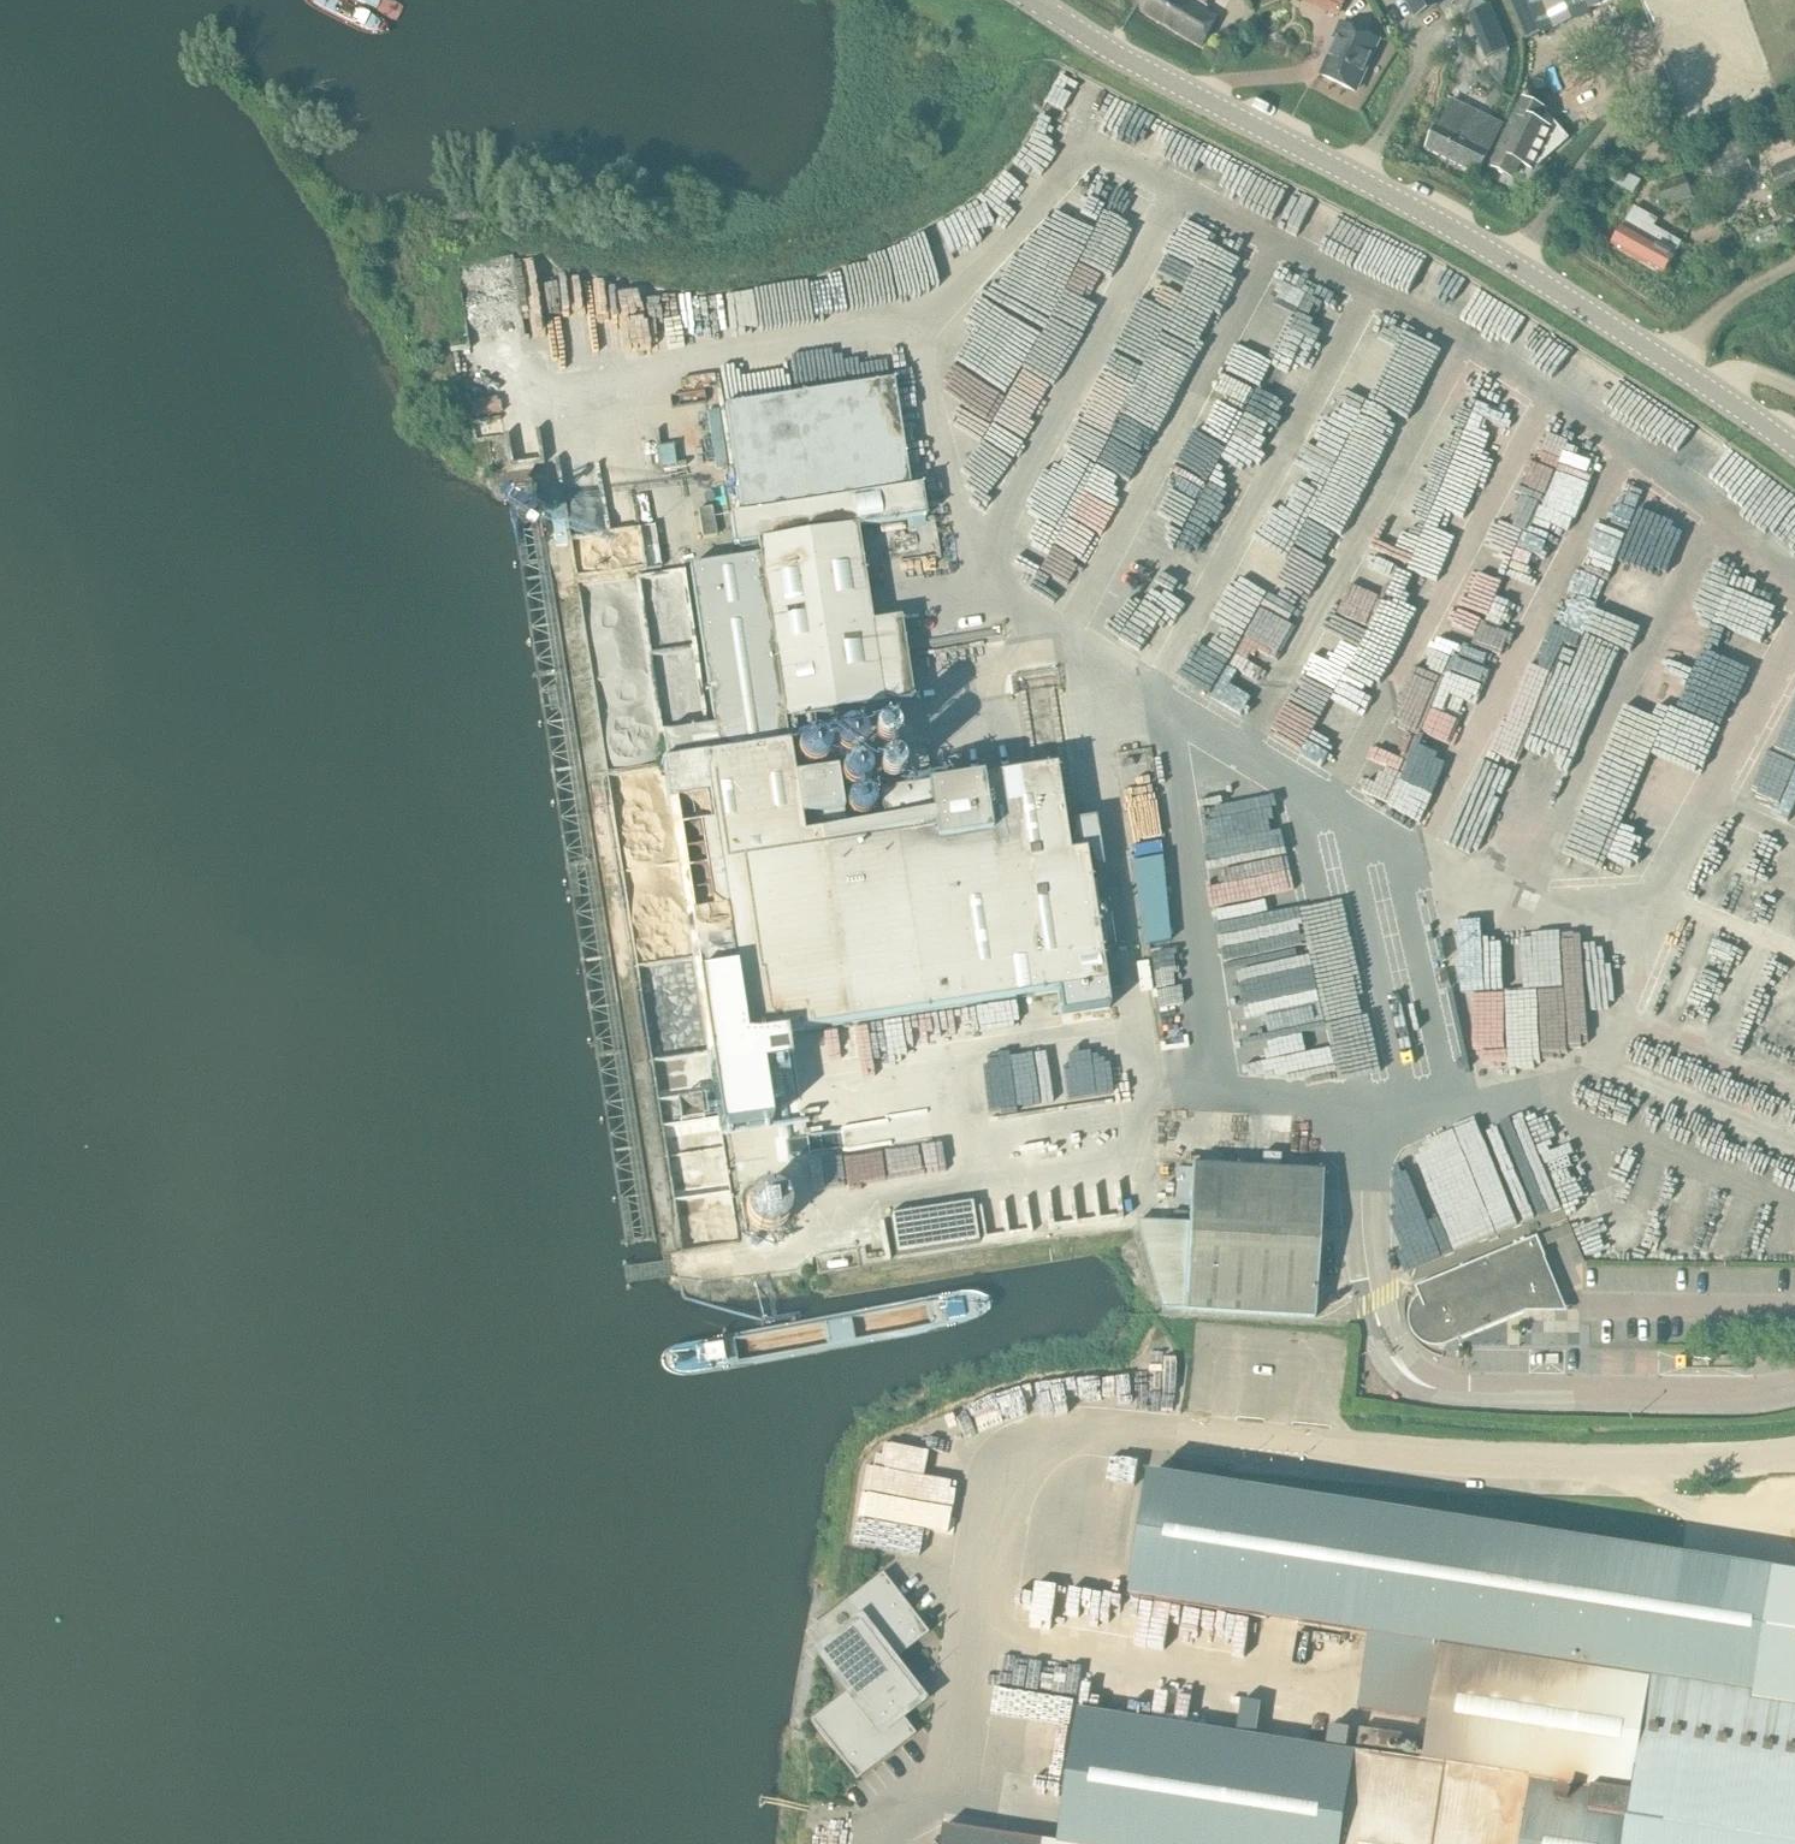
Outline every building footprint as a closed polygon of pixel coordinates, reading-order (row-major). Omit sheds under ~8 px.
[(1202,44),(1218,16),(1206,9),(1208,6),(1197,0),(1152,0),(1145,12),(1202,44)] [(1338,17),(1346,0),(1301,0),(1300,0),(1338,17)] [(1414,18),(1441,2),(1440,0),(1404,0),(1414,18)] [(1526,39),(1591,11),(1586,0),(1509,0),(1526,39)] [(1491,5),(1468,15),(1486,59),(1509,50),(1491,5)] [(1380,40),(1345,24),(1321,74),(1356,91),(1380,40)] [(1545,110),(1524,99),(1491,166),(1512,176),(1520,161),(1532,167),(1534,164),(1537,165),(1563,141),(1545,121),(1535,131),(1545,110)] [(1454,101),(1442,123),(1476,140),(1480,132),(1495,140),(1501,125),(1454,101)] [(1426,148),(1478,174),(1495,140),(1480,132),(1476,140),(1442,123),(1439,121),(1426,148)] [(1706,155),(1717,184),(1752,170),(1745,152),(1756,148),(1752,137),(1706,155)] [(1769,170),(1780,196),(1794,190),(1794,159),(1769,170)] [(1611,179),(1632,192),(1640,178),(1619,166),(1611,179)] [(1686,176),(1658,187),(1666,206),(1694,195),(1686,176)] [(1612,248),(1664,276),(1681,242),(1653,227),(1657,219),(1633,206),(1612,248)] [(471,347),(528,336),(512,255),(456,265),(471,347)] [(861,314),(904,305),(893,255),(837,266),(842,290),(855,287),(861,314)] [(871,380),(898,372),(892,354),(866,362),(871,380)] [(746,1037),(1046,992),(1054,1027),(1109,1017),(1105,984),(1084,852),(1068,855),(1055,767),(878,794),(882,822),(847,828),(837,769),(797,775),(791,743),(789,743),(785,719),(885,705),(885,703),(911,700),(901,618),(872,622),(857,527),(926,516),(922,485),(910,487),(894,380),(725,406),(741,513),(730,514),(735,546),(758,542),(760,556),(689,566),(715,727),(664,734),(668,763),(661,764),(696,986),(709,1069),(749,1064),(746,1037)] [(1487,601),(1465,656),(1507,673),(1595,455),(1570,445),(1564,459),(1533,447),(1514,494),(1541,505),(1526,542),(1489,527),(1463,591),(1487,601)] [(709,533),(719,531),(715,505),(705,507),(709,533)] [(1317,506),(1305,535),(1339,550),(1352,520),(1317,506)] [(1673,556),(1676,508),(1638,506),(1636,541),(1649,542),(1649,555),(1673,556)] [(1413,654),(1373,761),(1438,785),(1450,755),(1421,744),(1450,668),(1413,654)] [(1345,677),(1309,745),(1337,760),(1380,678),(1366,670),(1359,684),(1345,677)] [(887,722),(862,723),(863,747),(888,746),(887,722)] [(1504,804),(1481,856),(1527,876),(1550,824),(1504,804)] [(1175,940),(1169,855),(1139,857),(1146,942),(1175,940)] [(1188,1223),(1136,1219),(1136,1220),(1161,1307),(1314,1318),(1322,1171),(1192,1164),(1188,1223)] [(765,1232),(767,1233),(771,1232),(775,1232),(779,1230),(780,1229),(783,1227),(785,1225),(786,1224),(788,1221),(789,1219),(789,1217),(790,1215),(790,1213),(790,1211),(790,1210),(790,1208),(790,1206),(789,1204),(789,1202),(788,1200),(786,1197),(783,1194),(780,1192),(779,1191),(777,1190),(773,1189),(771,1188),(767,1188),(764,1189),(762,1189),(758,1191),(756,1192),(753,1194),(752,1195),(750,1199),(749,1200),(748,1202),(747,1204),(747,1206),(746,1208),(746,1209),(746,1211),(746,1213),(747,1217),(748,1219),(749,1221),(751,1224),(752,1225),(753,1227),(756,1229),(758,1230),(762,1232),(765,1232)] [(1057,1227),(1114,1219),(1110,1191),(1053,1200),(1057,1227)] [(972,1202),(889,1215),(895,1255),(978,1242),(972,1202)] [(1579,1222),(1548,1230),(1563,1289),(1594,1282),(1579,1222)] [(1429,1345),(1435,1346),(1442,1346),(1448,1345),(1455,1343),(1527,1312),(1568,1311),(1538,1236),(1416,1287),(1419,1296),(1413,1303),(1410,1309),(1409,1315),(1409,1320),(1410,1325),(1412,1330),(1414,1334),(1418,1339),(1423,1342),(1429,1345)] [(862,1471),(857,1513),(914,1520),(922,1446),(874,1440),(870,1472),(862,1471)] [(1149,1473),(1130,1598),(1443,1647),(1425,1761),(1078,1708),(1058,1841),(995,1833),(993,1843),(1794,1843),(1794,1572),(1149,1473)] [(856,1516),(851,1542),(887,1549),(892,1522),(856,1516)] [(847,1691),(809,1720),(854,1779),(915,1734),(899,1714),(920,1700),(890,1661),(928,1633),(882,1572),(822,1619),(837,1638),(818,1653),(847,1691)] [(1358,1744),(1401,1750),(1404,1733),(1361,1726),(1358,1744)]
